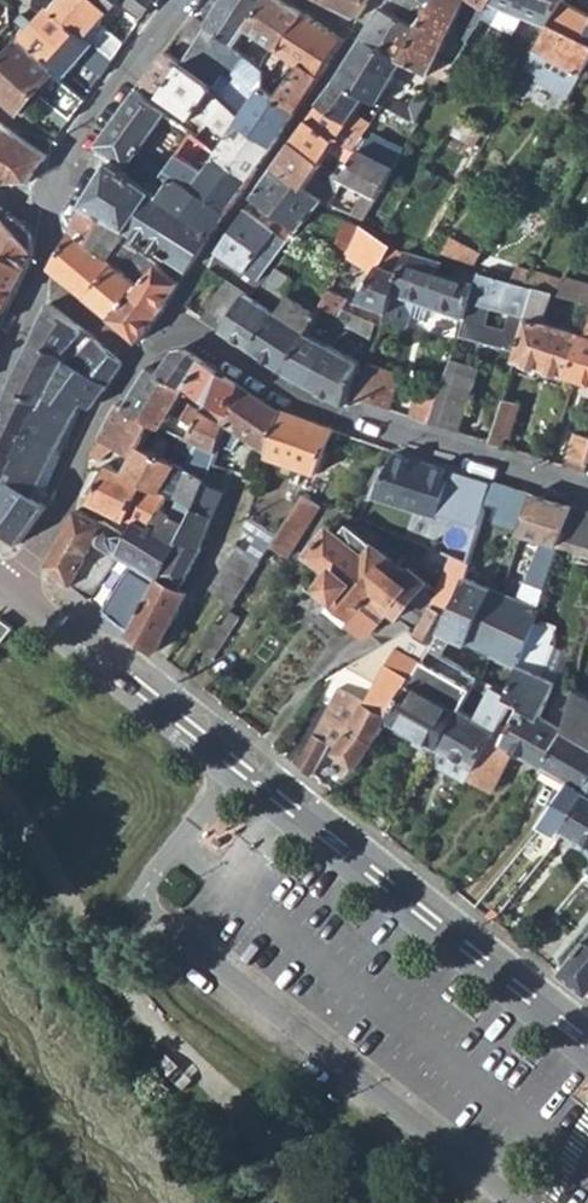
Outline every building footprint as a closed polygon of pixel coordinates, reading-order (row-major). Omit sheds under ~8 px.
[(54,6),(94,44),(95,45),(112,60),(124,43),(98,22),(118,3),(120,0),(59,0),(54,6)] [(118,3),(141,18),(153,0),(120,0),(118,3)] [(267,0),(224,0),(206,26),(233,47),(246,30),(267,0)] [(272,47),(278,50),(303,13),(280,0),(267,0),(246,30),(272,47)] [(357,18),(369,0),(321,0),(357,18)] [(406,9),(393,0),(387,0),(380,10),(364,35),(408,60),(427,27),(424,26),(402,16),(406,9)] [(426,0),(393,0),(406,9),(426,24),(436,7),(426,0)] [(436,7),(426,24),(424,26),(427,27),(408,60),(411,61),(446,81),(467,48),(461,43),(458,47),(454,46),(447,60),(443,59),(456,26),(465,0),(436,0),(440,2),(436,7)] [(482,24),(492,9),(477,0),(474,0),(468,17),(482,24)] [(518,89),(543,44),(566,3),(568,0),(497,0),(492,9),(482,24),(474,37),(482,42),(489,45),(499,27),(495,25),(505,9),(538,21),(512,68),(515,70),(509,83),(518,89)] [(492,9),(497,0),(477,0),(492,9)] [(570,99),(580,79),(587,64),(587,43),(585,41),(587,36),(587,15),(566,3),(543,44),(518,89),(508,108),(519,114),(533,90),(529,87),(536,75),(540,78),(551,59),(574,73),(570,77),(566,84),(565,89),(564,96),(570,99)] [(82,60),(94,44),(54,6),(38,22),(82,60)] [(278,50),(299,64),(318,76),(341,40),(303,13),(278,50)] [(19,22),(29,30),(38,22),(27,14),(19,22)] [(459,36),(471,41),(474,37),(482,24),(468,17),(459,36)] [(9,22),(9,23),(0,32),(0,62),(22,37),(24,35),(9,22)] [(82,60),(38,22),(29,30),(24,35),(22,37),(33,46),(66,73),(71,76),(90,92),(100,76),(82,60)] [(253,100),(240,118),(238,123),(272,145),(294,113),(274,99),(261,89),(259,65),(232,50),(233,47),(206,26),(182,64),(212,87),(223,69),(253,100)] [(383,107),(411,61),(408,60),(364,35),(350,59),(335,82),(372,101),(383,107)] [(37,93),(55,74),(30,50),(33,46),(22,37),(0,62),(0,95),(20,112),(37,93)] [(160,97),(182,64),(164,52),(141,86),(159,99),(160,97)] [(551,59),(542,75),(565,89),(566,84),(570,77),(574,73),(551,59)] [(193,121),(196,116),(209,124),(209,122),(224,102),(211,90),(212,87),(182,64),(160,97),(193,121)] [(294,113),(318,76),(299,64),(274,99),(294,113)] [(37,93),(69,119),(83,100),(55,74),(37,93)] [(320,103),(355,125),(360,118),(364,113),(372,101),(335,82),(320,103)] [(127,165),(165,117),(167,114),(136,93),(95,145),(114,156),(127,165)] [(209,122),(209,124),(229,141),(223,148),(219,154),(250,178),(272,145),(238,123),(240,118),(224,102),(209,122)] [(355,125),(320,103),(307,120),(342,142),(355,125)] [(196,116),(193,121),(206,130),(209,124),(196,116)] [(367,122),(360,118),(355,125),(342,142),(362,152),(369,141),(381,122),(371,116),(367,122)] [(325,165),(342,142),(307,120),(291,143),(325,165)] [(0,124),(0,181),(27,181),(47,155),(0,124)] [(192,133),(178,150),(206,171),(219,154),(212,149),(200,141),(192,133)] [(365,153),(400,170),(405,160),(369,141),(362,152),(365,153)] [(216,143),(212,149),(219,154),(223,148),(216,143)] [(315,179),(325,165),(291,143),(274,167),(297,182),(322,200),(327,203),(347,179),(338,173),(327,187),(315,179)] [(163,169),(174,175),(228,210),(250,178),(219,154),(206,171),(178,150),(163,169)] [(369,192),(353,214),(370,223),(388,193),(400,170),(365,153),(347,179),(369,192)] [(84,205),(127,230),(154,194),(138,183),(110,163),(84,205)] [(252,197),(275,212),(297,182),(274,167),(252,197)] [(166,188),(160,197),(171,205),(184,214),(212,233),(228,210),(174,175),(163,169),(153,180),(166,188)] [(275,212),(298,228),(322,200),(297,182),(275,212)] [(144,241),(171,205),(160,197),(154,194),(127,230),(144,241)] [(69,229),(106,260),(127,230),(84,205),(69,229)] [(159,250),(184,214),(171,205),(144,241),(159,250)] [(4,220),(8,213),(0,208),(0,217),(4,220)] [(270,231),(242,211),(214,251),(257,283),(286,243),(270,231)] [(4,220),(33,249),(34,243),(34,237),(33,232),(8,213),(4,220)] [(180,279),(212,233),(184,214),(159,250),(168,258),(163,264),(180,279)] [(26,269),(33,249),(4,220),(0,217),(0,318),(26,269)] [(348,256),(361,225),(338,217),(325,248),(348,256)] [(274,225),(270,231),(286,243),(291,237),(274,225)] [(364,302),(388,313),(408,263),(410,256),(367,229),(361,225),(348,256),(374,273),(364,302)] [(48,266),(86,299),(114,267),(123,273),(136,253),(131,249),(127,243),(126,237),(127,230),(106,260),(69,229),(48,266)] [(154,258),(163,264),(168,258),(159,250),(154,258)] [(114,267),(86,299),(108,319),(134,290),(155,266),(147,259),(136,253),(123,273),(114,267)] [(566,273),(539,259),(524,285),(535,289),(550,292),(554,294),(566,273)] [(481,285),(408,263),(388,313),(386,321),(410,330),(414,317),(419,304),(434,308),(470,319),(481,285)] [(260,285),(284,300),(289,293),(285,290),(293,276),(277,265),(268,276),(260,285)] [(158,312),(176,284),(155,266),(134,290),(158,312)] [(566,273),(554,294),(567,297),(584,303),(587,304),(587,283),(566,273)] [(524,285),(485,274),(481,285),(470,319),(461,340),(485,346),(490,328),(487,327),(491,310),(510,315),(505,332),(498,330),(493,348),(516,356),(535,289),(524,285)] [(276,315),(242,292),(224,281),(201,319),(251,353),(276,315)] [(547,308),(550,292),(535,289),(516,356),(514,361),(539,369),(554,324),(544,320),(547,308)] [(134,290),(108,319),(136,343),(158,312),(134,290)] [(350,297),(333,290),(326,307),(348,320),(351,312),(344,308),(350,297)] [(323,314),(289,293),(284,300),(276,315),(251,353),(287,376),(310,337),(323,314)] [(568,378),(579,350),(587,329),(587,304),(584,303),(573,330),(566,328),(561,345),(555,343),(545,371),(568,378)] [(59,355),(81,330),(49,304),(33,340),(59,355)] [(414,317),(429,323),(434,308),(419,304),(414,317)] [(354,331),(371,340),(376,326),(361,318),(354,331)] [(554,324),(539,369),(543,370),(558,325),(554,324)] [(558,325),(543,370),(545,371),(555,343),(561,345),(566,328),(558,325)] [(579,350),(568,378),(587,384),(587,329),(579,350)] [(310,386),(332,346),(312,335),(310,337),(287,376),(310,386)] [(65,359),(50,384),(83,403),(93,385),(102,390),(107,383),(118,369),(120,366),(120,362),(117,360),(90,336),(69,360),(67,360),(65,359)] [(65,359),(59,355),(33,340),(26,353),(15,376),(9,388),(43,405),(49,394),(51,390),(47,388),(50,384),(65,359)] [(361,364),(332,346),(310,386),(345,404),(361,364)] [(481,369),(454,361),(448,376),(475,386),(481,369)] [(213,400),(208,411),(227,423),(240,385),(202,362),(195,376),(186,386),(190,388),(213,400)] [(196,425),(199,420),(205,409),(185,396),(190,388),(186,386),(159,372),(148,366),(124,406),(153,421),(165,428),(173,413),(196,425)] [(394,379),(368,368),(358,399),(384,408),(394,379)] [(475,386),(448,376),(440,398),(432,419),(459,429),(475,386)] [(83,403),(50,384),(47,388),(51,390),(49,394),(79,410),(83,403)] [(102,390),(93,385),(83,403),(92,406),(102,390)] [(240,385),(227,423),(208,411),(205,409),(199,420),(190,438),(182,437),(178,448),(191,454),(186,466),(207,478),(209,467),(211,465),(216,451),(238,451),(246,436),(270,450),(282,410),(273,406),(240,385)] [(43,405),(9,388),(0,408),(0,443),(19,452),(43,405)] [(407,388),(397,412),(431,423),(432,419),(440,398),(407,388)] [(79,410),(49,394),(43,405),(19,452),(12,466),(42,481),(79,410)] [(518,404),(503,399),(490,443),(502,447),(505,436),(509,437),(518,404)] [(139,446),(153,421),(124,406),(117,402),(90,455),(90,458),(101,465),(102,461),(105,458),(109,453),(118,450),(132,458),(139,446)] [(267,457),(316,473),(335,430),(282,410),(270,450),(267,457)] [(566,467),(585,473),(587,463),(587,422),(583,436),(577,434),(566,467)] [(7,476),(12,466),(19,452),(0,443),(0,489),(7,476)] [(157,454),(139,446),(132,458),(128,466),(124,472),(141,479),(143,480),(157,454)] [(113,459),(128,466),(132,458),(118,450),(113,459)] [(492,483),(396,453),(376,499),(441,519),(443,511),(482,524),(486,506),(492,483)] [(184,480),(178,494),(183,497),(196,505),(207,482),(207,478),(186,466),(157,454),(143,480),(164,489),(171,475),(184,480)] [(101,510),(120,473),(105,465),(103,470),(92,471),(79,497),(101,510)] [(141,479),(124,472),(122,475),(120,473),(101,510),(117,518),(141,479)] [(7,476),(0,489),(0,526),(20,543),(48,505),(7,476)] [(104,523),(103,525),(96,544),(118,556),(147,503),(158,509),(168,489),(164,489),(143,480),(141,479),(117,518),(111,526),(104,523)] [(518,528),(531,492),(493,481),(492,483),(486,506),(493,509),(495,502),(503,505),(498,521),(518,528)] [(225,491),(207,482),(196,505),(159,578),(181,589),(225,491)] [(564,538),(575,506),(538,495),(524,534),(542,541),(560,547),(564,538)] [(287,557),(320,507),(304,496),(279,535),(272,546),(287,557)] [(132,563),(159,578),(196,505),(183,497),(172,517),(158,509),(147,503),(118,556),(132,563)] [(575,506),(564,538),(587,546),(587,510),(575,506)] [(89,599),(118,556),(96,544),(103,525),(76,510),(47,565),(89,599)] [(272,546),(279,535),(252,517),(232,543),(238,547),(261,563),(272,546)] [(419,632),(415,638),(428,645),(453,607),(465,586),(467,575),(472,559),(442,551),(433,550),(429,564),(444,571),(441,591),(432,602),(428,598),(431,593),(422,586),(424,584),(348,525),(339,536),(331,529),(309,556),(327,572),(316,585),(325,592),(328,589),(334,593),(331,598),(355,618),(353,622),(365,634),(368,634),(370,633),(374,630),(389,612),(419,632)] [(527,581),(545,588),(560,547),(542,541),(527,581)] [(210,587),(234,603),(261,563),(238,547),(210,587)] [(128,569),(156,586),(159,578),(132,563),(128,569)] [(156,586),(128,569),(103,609),(131,631),(156,586)] [(450,634),(471,643),(498,588),(467,575),(465,586),(453,607),(428,645),(439,652),(450,634)] [(181,589),(159,578),(156,586),(131,631),(156,652),(186,592),(181,589)] [(498,588),(471,643),(477,646),(490,619),(503,591),(498,588)] [(496,654),(517,664),(528,636),(539,606),(503,591),(490,619),(509,627),(496,654)] [(0,618),(0,643),(12,627),(0,618)] [(496,654),(509,627),(490,619),(477,646),(490,652),(496,654)] [(229,632),(220,625),(215,622),(199,648),(214,658),(229,632)] [(377,683),(366,704),(389,717),(409,677),(428,645),(415,638),(406,632),(350,667),(377,683)] [(515,751),(544,768),(546,765),(552,748),(561,721),(572,688),(560,684),(545,718),(538,714),(552,680),(540,676),(552,645),(528,636),(517,664),(508,689),(516,694),(527,700),(514,723),(504,718),(476,770),(471,779),(492,791),(515,751)] [(387,720),(439,748),(459,709),(441,699),(459,663),(439,652),(428,645),(409,677),(389,717),(387,720)] [(473,768),(476,770),(504,718),(516,694),(508,689),(495,683),(476,718),(459,709),(439,748),(473,768)] [(334,754),(358,771),(363,763),(371,752),(387,720),(389,717),(366,704),(338,688),(298,765),(313,778),(330,744),(337,748),(334,754)] [(572,688),(561,721),(552,748),(546,765),(544,768),(570,784),(584,792),(587,786),(587,697),(572,688)] [(432,761),(466,781),(473,768),(439,748),(432,761)] [(559,843),(566,832),(587,798),(587,795),(584,792),(570,784),(540,830),(559,843)] [(587,845),(587,798),(566,832),(587,845)] [(587,994),(587,939),(560,976),(586,996),(587,994)] [(583,1121),(560,1103),(546,1121),(569,1139),(583,1121)]
